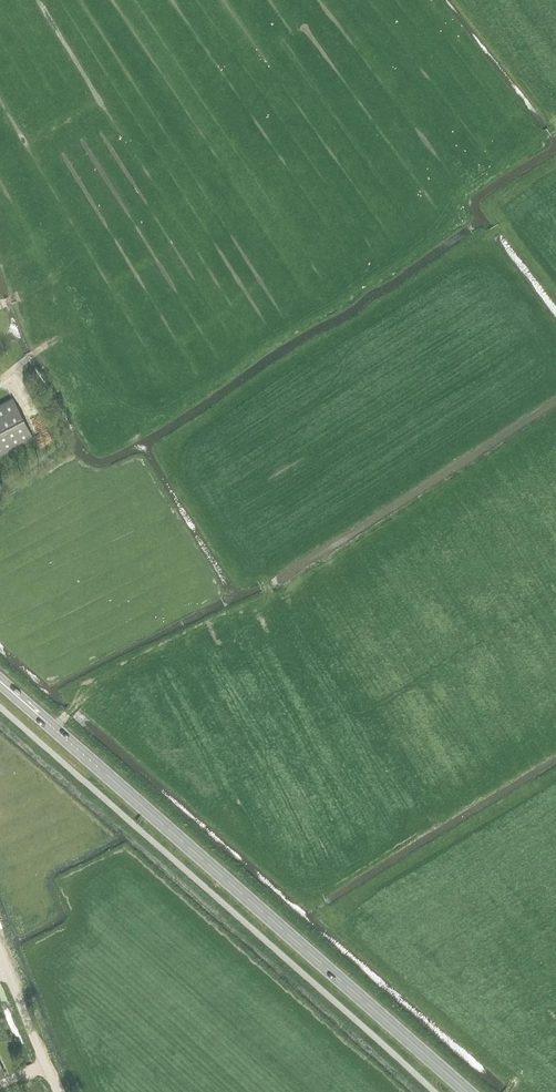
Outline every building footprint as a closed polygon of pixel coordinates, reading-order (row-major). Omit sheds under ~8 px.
[(33,437),(12,398),(0,404),(0,455),(33,437)]
